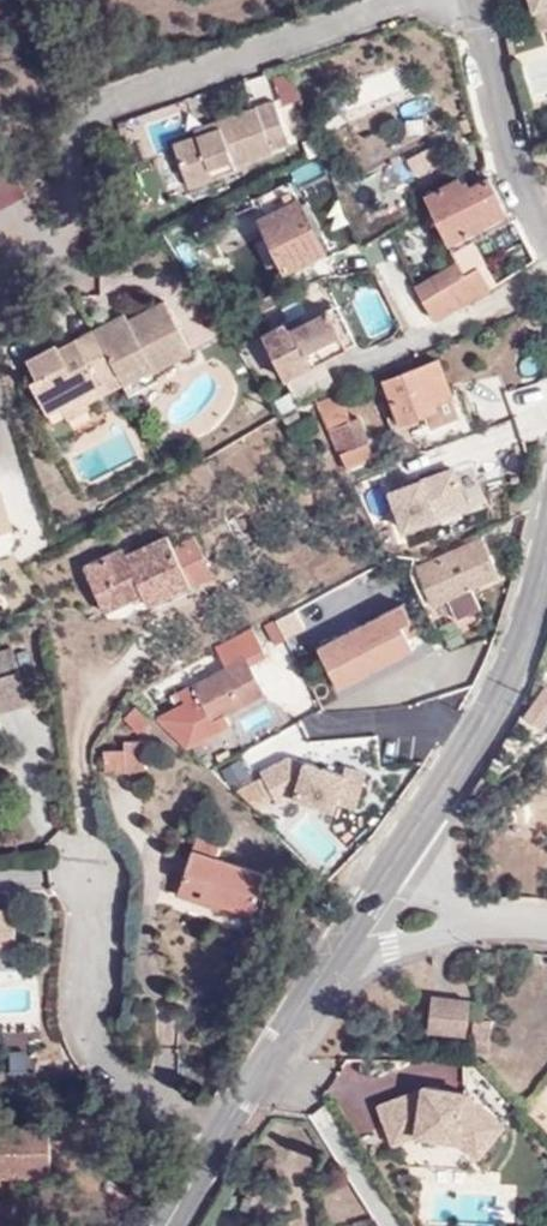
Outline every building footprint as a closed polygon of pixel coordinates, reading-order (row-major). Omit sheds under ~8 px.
[(540,28),(546,26),(546,0),(531,0),(540,28)] [(218,128),(194,137),(172,145),(186,187),(234,169),(233,165),(271,151),(270,148),(287,142),(273,100),(216,120),(218,128)] [(192,129),(194,137),(218,128),(216,120),(192,129)] [(322,152),(319,143),(307,148),(310,158),(322,152)] [(449,242),(506,211),(488,174),(465,187),(457,176),(424,194),(449,242)] [(322,251),(292,183),(253,198),(285,267),(322,251)] [(436,317),(488,282),(479,265),(465,274),(457,260),(416,284),(436,317)] [(491,288),(488,282),(436,317),(437,320),(491,288)] [(151,363),(154,370),(186,354),(174,330),(180,327),(166,299),(129,319),(119,323),(115,315),(95,326),(121,379),(151,363)] [(290,327),(285,322),(264,332),(287,377),(347,347),(328,307),(305,319),(290,327)] [(125,310),(115,315),(119,323),(129,319),(125,310)] [(301,314),(285,322),(290,327),(305,319),(301,314)] [(84,399),(121,379),(95,326),(67,341),(72,348),(62,355),(57,347),(54,341),(27,357),(36,375),(30,378),(45,410),(60,402),(79,392),(84,399)] [(174,330),(186,354),(192,351),(180,327),(174,330)] [(72,348),(67,341),(57,347),(62,355),(72,348)] [(423,407),(452,395),(438,358),(383,379),(399,422),(424,413),(423,407)] [(121,379),(129,394),(159,380),(154,370),(151,363),(121,379)] [(86,405),(84,399),(79,392),(60,402),(67,414),(86,405)] [(457,409),(452,395),(423,407),(424,413),(427,420),(457,409)] [(339,452),(370,441),(362,417),(353,420),(349,411),(327,418),(339,452)] [(454,465),(384,488),(401,534),(471,510),(454,465)] [(14,529),(2,489),(0,490),(0,534),(14,529)] [(191,582),(173,545),(168,535),(127,554),(124,547),(84,564),(104,610),(140,594),(146,604),(191,582)] [(195,535),(173,545),(191,582),(192,586),(213,576),(195,535)] [(470,577),(497,564),(485,537),(478,541),(481,546),(460,555),(457,550),(457,549),(418,566),(436,602),(449,596),(473,584),(470,577)] [(481,546),(478,541),(457,550),(460,555),(481,546)] [(500,573),(497,564),(470,577),(473,584),(500,573)] [(192,586),(191,582),(146,604),(149,611),(194,590),(192,586)] [(483,606),(473,584),(449,596),(460,616),(483,606)] [(336,686),(413,645),(401,624),(409,619),(402,605),(317,649),(336,686)] [(12,649),(0,652),(0,710),(28,703),(12,649)] [(209,721),(237,707),(231,696),(257,681),(245,658),(192,685),(209,721)] [(231,696),(237,707),(263,694),(257,681),(231,696)] [(525,716),(544,732),(546,728),(546,690),(525,716)] [(126,749),(127,771),(145,770),(143,741),(126,742),(126,749)] [(104,772),(127,771),(126,749),(102,749),(104,772)] [(285,754),(259,771),(271,797),(288,792),(334,808),(336,802),(355,809),(367,773),(344,763),(340,772),(285,754)] [(204,894),(252,911),(262,874),(217,859),(221,844),(197,836),(179,893),(201,901),(204,894)] [(249,917),(252,911),(204,894),(201,901),(249,917)] [(16,945),(15,910),(0,910),(0,946),(16,945)] [(16,945),(0,946),(0,957),(16,956),(16,945)] [(434,993),(431,1028),(467,1031),(471,997),(434,993)] [(473,1018),(469,1051),(487,1052),(490,1019),(473,1018)] [(417,1088),(376,1104),(390,1146),(420,1137),(451,1138),(476,1158),(505,1125),(462,1090),(418,1082),(417,1088)] [(49,1173),(49,1124),(0,1124),(0,1173),(49,1173)]
